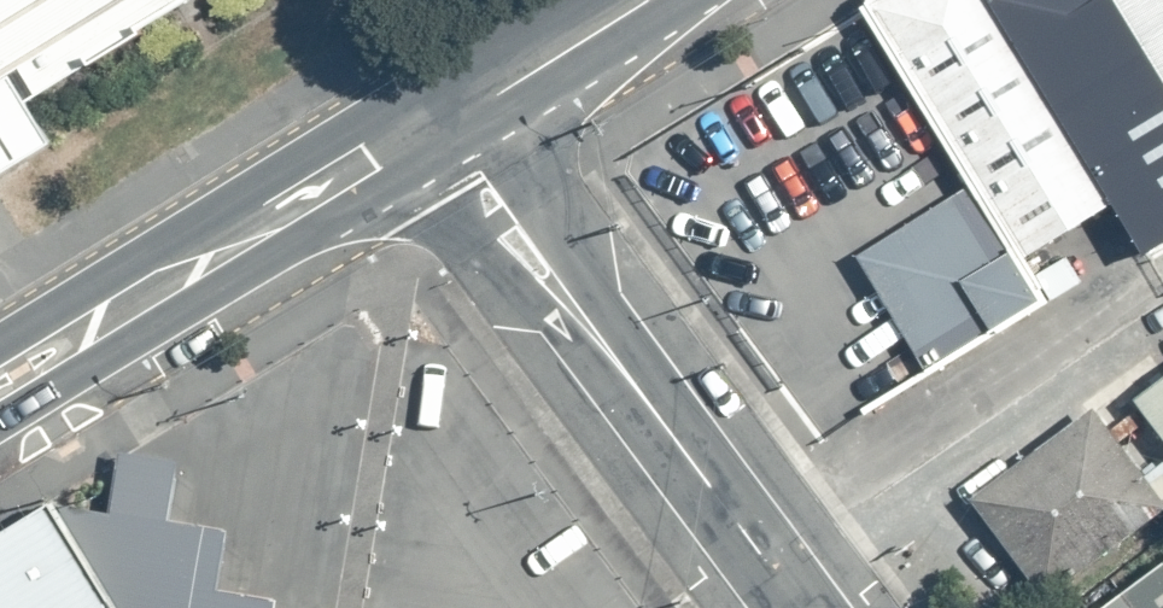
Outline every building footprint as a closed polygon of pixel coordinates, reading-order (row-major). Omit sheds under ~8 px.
[(141,0),(0,0),(0,86),(141,0)] [(976,242),(1078,179),(964,0),(823,0),(976,242)] [(1078,179),(1114,236),(1162,205),(1162,0),(964,0),(1078,179)] [(990,284),(918,171),(814,236),(886,349),(990,284)] [(1098,380),(1162,468),(1162,333),(1098,380)] [(1128,486),(1051,380),(916,479),(994,584),(1128,486)] [(3,495),(79,607),(441,607),(270,583),(276,557),(205,546),(214,489),(156,483),(163,445),(104,436),(97,479),(43,469),(3,495)] [(3,495),(0,496),(0,607),(79,607),(3,495)] [(1030,607),(1162,607),(1162,511),(1030,607)]
